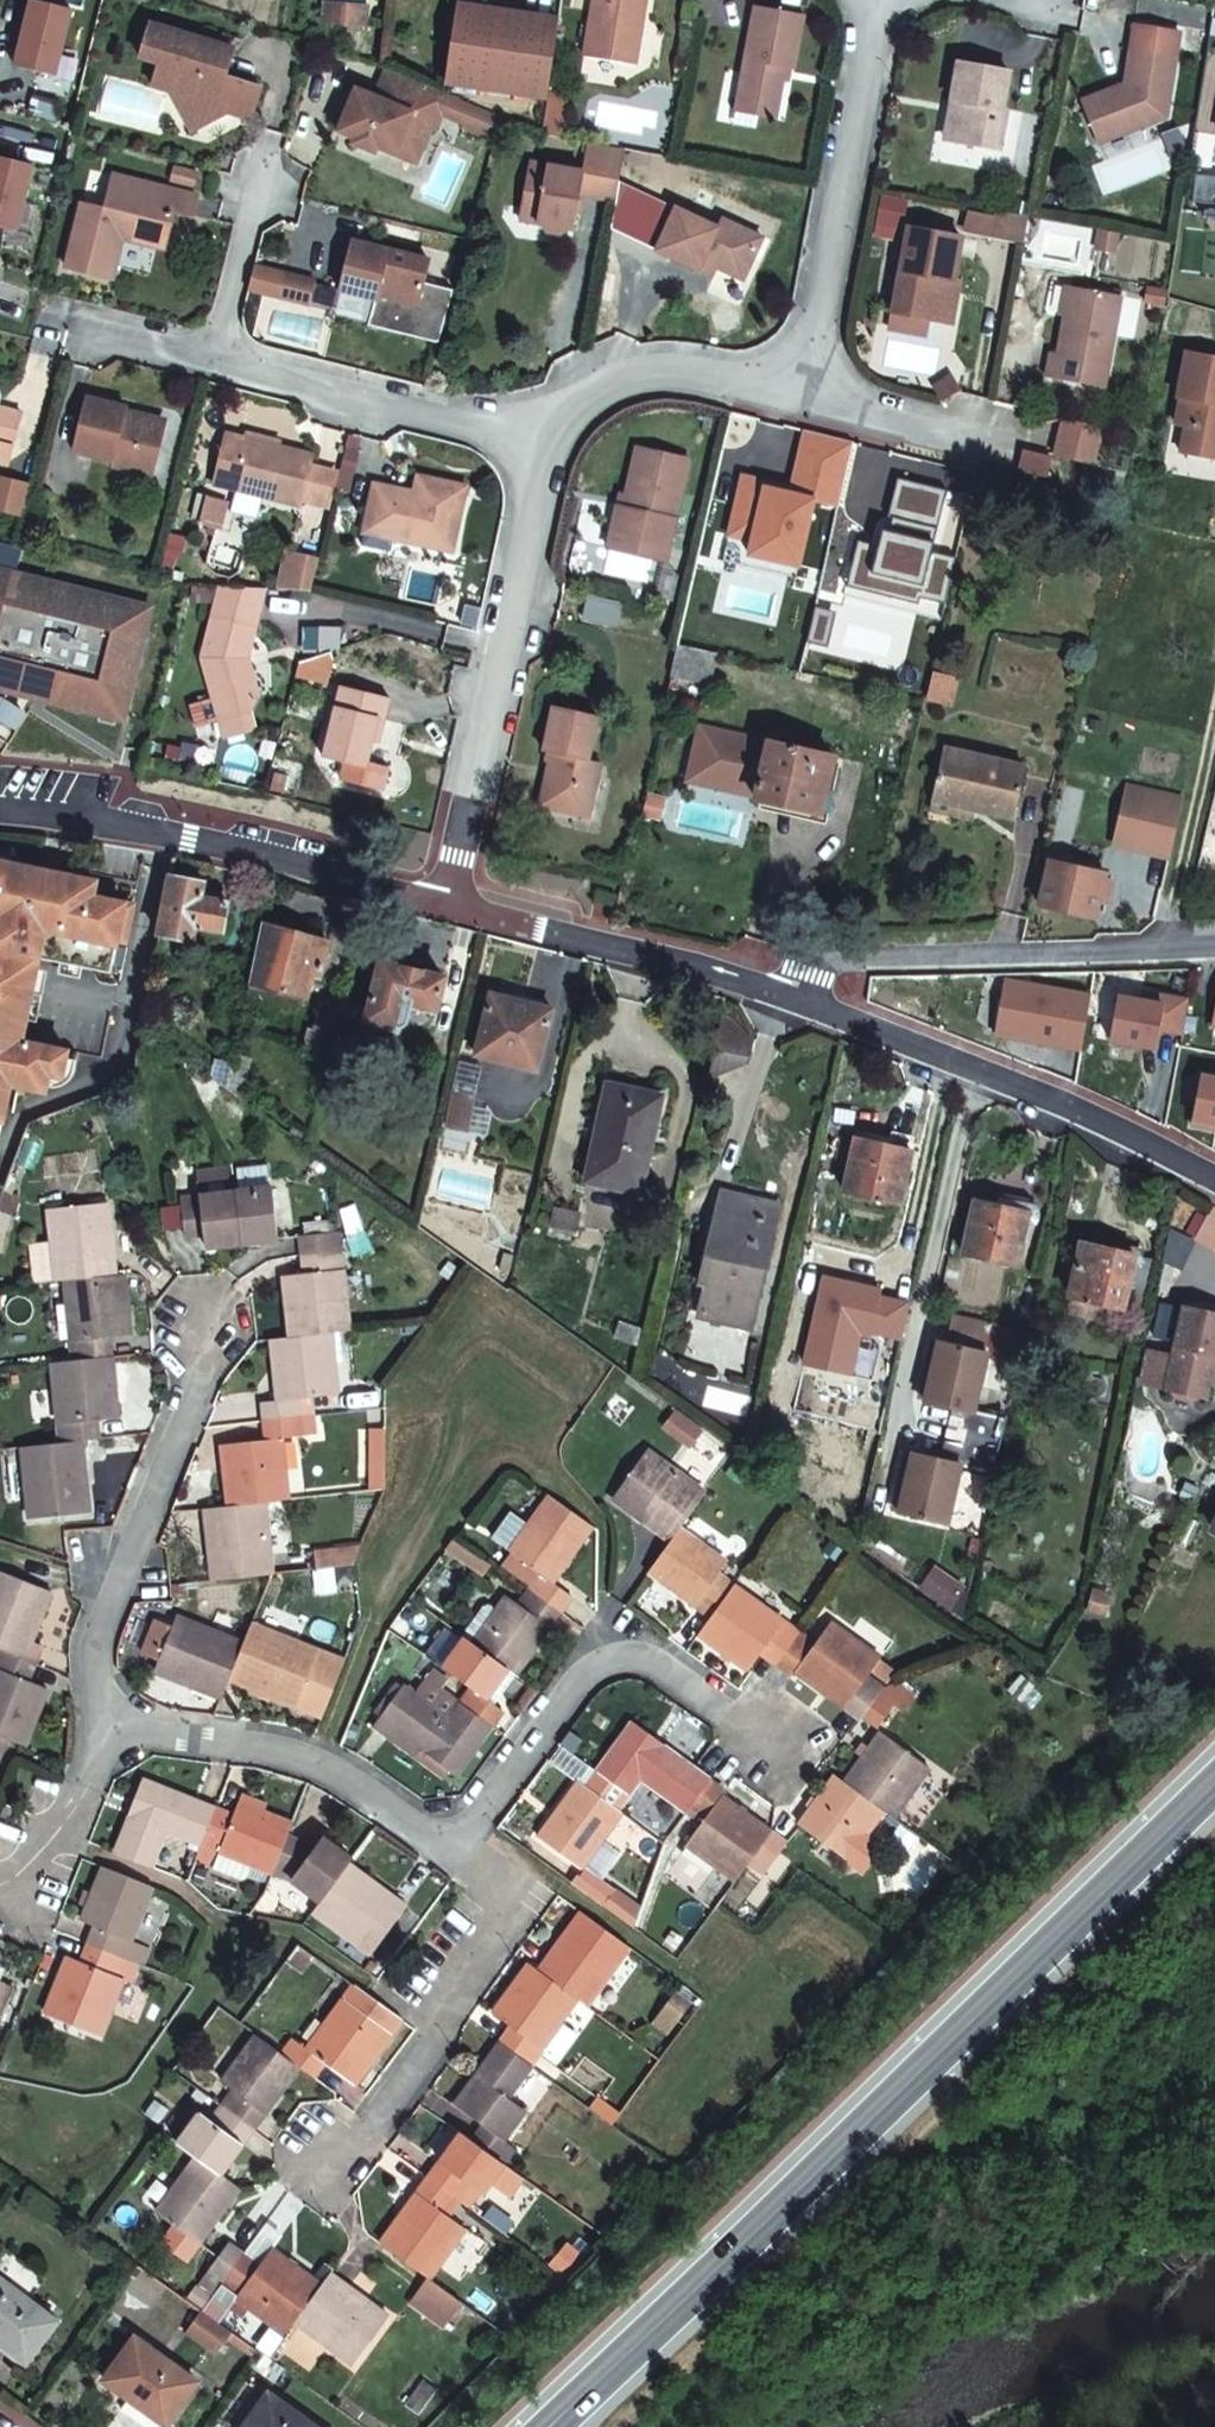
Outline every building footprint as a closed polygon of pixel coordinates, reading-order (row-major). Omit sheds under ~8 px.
[(30,0),(25,0),(9,66),(49,76),(65,9),(30,0)] [(645,21),(648,0),(593,0),(584,60),(628,66),(634,31),(628,30),(631,19),(645,21)] [(343,23),(345,4),(324,2),(323,22),(343,23)] [(367,6),(345,4),(343,23),(365,26),(367,6)] [(556,20),(456,5),(444,84),(544,99),(556,20)] [(804,20),(755,10),(735,113),(775,121),(784,71),(795,73),(804,20)] [(636,67),(645,21),(631,19),(628,30),(634,31),(628,66),(636,67)] [(199,109),(207,124),(228,113),(241,118),(255,110),(261,89),(237,80),(235,87),(223,83),(233,52),(150,25),(139,59),(158,66),(151,88),(169,93),(183,119),(199,109)] [(1097,148),(1123,139),(1129,126),(1144,121),(1147,130),(1166,123),(1180,37),(1133,30),(1130,53),(1122,96),(1108,95),(1079,105),(1097,148)] [(959,65),(952,104),(959,106),(952,144),(1000,153),(1007,112),(1002,111),(1008,75),(959,65)] [(442,113),(449,97),(385,70),(377,90),(387,94),(382,104),(373,99),(354,91),(336,132),(355,141),(352,146),(373,156),(376,149),(393,156),(401,140),(422,150),(431,129),(434,130),(442,113)] [(387,94),(377,90),(373,99),(382,104),(387,94)] [(565,95),(547,93),(544,113),(561,116),(565,95)] [(467,103),(450,95),(449,97),(442,113),(459,121),(467,103)] [(495,116),(467,103),(459,121),(457,125),(489,138),(495,116)] [(959,106),(952,104),(945,143),(952,144),(959,106)] [(191,133),(207,124),(199,109),(183,119),(191,133)] [(561,116),(544,113),(541,131),(558,134),(561,116)] [(1129,126),(1123,139),(1147,130),(1144,121),(1129,126)] [(414,166),(422,150),(401,140),(393,156),(414,166)] [(615,200),(625,149),(600,144),(588,142),(582,169),(530,159),(520,205),(530,206),(537,214),(535,222),(573,229),(580,193),(615,200)] [(0,158),(0,229),(10,231),(27,164),(0,158)] [(1194,173),(1192,200),(1214,202),(1214,175),(1194,173)] [(188,196),(108,176),(100,211),(84,273),(105,278),(114,239),(117,229),(158,239),(165,213),(184,217),(188,196)] [(60,267),(84,273),(100,211),(74,204),(60,267)] [(517,218),(535,222),(537,214),(530,206),(520,205),(517,218)] [(704,262),(719,270),(743,283),(764,241),(723,220),(718,230),(677,209),(656,250),(699,273),(704,262)] [(992,238),(1023,243),(1027,219),(996,213),(992,238)] [(156,249),(158,239),(117,229),(114,239),(156,249)] [(963,240),(911,229),(895,315),(944,324),(957,317),(963,284),(956,282),(963,240)] [(1116,254),(1119,236),(1099,232),(1096,250),(1116,254)] [(349,242),(336,292),(372,302),(373,297),(413,308),(420,281),(424,263),(349,242)] [(714,281),(719,270),(704,262),(699,273),(714,281)] [(279,276),(247,268),(242,288),(274,296),(279,276)] [(448,289),(420,281),(413,308),(373,297),(372,302),(365,325),(433,344),(448,289)] [(1067,317),(1074,286),(1065,284),(1058,315),(1067,317)] [(1124,297),(1074,286),(1067,317),(1059,355),(1051,354),(1046,377),(1104,390),(1124,297)] [(372,302),(336,292),(331,310),(366,319),(372,302)] [(1185,351),(1174,403),(1176,404),(1171,430),(1181,431),(1176,458),(1214,466),(1214,357),(1185,351)] [(119,409),(81,399),(68,453),(147,473),(158,427),(118,417),(119,409)] [(3,465),(16,415),(0,411),(0,467),(3,465)] [(1103,429),(1065,421),(1056,457),(1093,466),(1103,429)] [(305,455),(219,435),(207,483),(295,504),(303,463),(305,455)] [(847,443),(804,437),(787,492),(742,487),(725,542),(796,556),(815,503),(836,507),(847,443)] [(635,451),(626,496),(623,511),(614,509),(606,549),(638,557),(642,542),(668,549),(688,463),(635,451)] [(1021,451),(1017,471),(1040,476),(1044,457),(1021,451)] [(325,508),(334,471),(303,463),(296,501),(325,508)] [(369,479),(360,516),(389,524),(386,536),(446,549),(461,482),(413,471),(408,489),(369,479)] [(0,481),(0,514),(17,519),(26,488),(0,481)] [(852,551),(848,598),(938,607),(954,557),(932,556),(946,494),(893,482),(872,556),(852,551)] [(623,511),(626,496),(617,494),(614,509),(623,511)] [(254,509),(242,506),(233,512),(230,522),(236,532),(248,534),(257,530),(261,519),(254,509)] [(389,524),(360,516),(358,529),(386,536),(389,524)] [(665,564),(668,549),(642,542),(638,557),(665,564)] [(285,588),(305,588),(313,555),(290,549),(288,555),(283,578),(285,588)] [(283,578),(288,555),(279,553),(272,587),(285,588),(283,578)] [(8,575),(0,573),(0,606),(8,575)] [(88,595),(8,575),(0,606),(0,651),(70,669),(88,595)] [(259,587),(211,585),(192,658),(204,695),(211,719),(241,712),(251,692),(243,669),(237,668),(234,660),(240,656),(259,587)] [(113,725),(143,608),(88,595),(70,669),(0,651),(0,697),(113,725)] [(324,621),(301,629),(309,652),(331,644),(324,621)] [(708,686),(715,655),(676,647),(669,677),(708,686)] [(291,673),(325,681),(332,657),(327,649),(294,661),(291,673)] [(954,680),(931,675),(926,702),(947,707),(954,680)] [(372,715),(380,717),(385,697),(338,686),(320,755),(342,760),(361,765),(366,739),(372,715)] [(204,695),(180,703),(188,727),(211,719),(204,695)] [(0,707),(0,728),(4,730),(14,715),(0,707)] [(546,765),(550,765),(556,767),(556,768),(558,770),(559,772),(559,776),(557,778),(555,779),(553,779),(546,810),(588,819),(601,765),(586,762),(596,719),(553,709),(542,754),(548,756),(546,765)] [(241,712),(211,719),(216,736),(246,727),(241,712)] [(374,742),(380,717),(372,715),(366,739),(374,742)] [(768,742),(699,726),(694,749),(707,770),(758,781),(768,742)] [(831,756),(768,742),(758,781),(755,796),(754,798),(818,812),(831,756)] [(707,770),(694,749),(687,781),(755,796),(758,781),(707,770)] [(930,800),(931,800),(974,810),(1011,819),(1023,768),(942,750),(930,800)] [(342,760),(337,777),(379,789),(384,767),(362,761),(361,765),(342,760)] [(556,767),(550,765),(539,808),(546,810),(553,779),(555,779),(557,778),(559,776),(559,772),(558,770),(556,768),(556,767)] [(1142,791),(1124,787),(1111,845),(1129,849),(1142,791)] [(1179,799),(1142,791),(1129,849),(1166,857),(1179,799)] [(659,799),(643,795),(638,816),(654,819),(659,799)] [(974,810),(931,800),(928,809),(972,821),(974,810)] [(1111,877),(1048,863),(1038,905),(1092,917),(1096,902),(1105,904),(1111,877)] [(9,1083),(43,1090),(46,1073),(62,1076),(68,1051),(18,1040),(35,958),(115,974),(128,912),(47,896),(50,878),(0,872),(0,1128),(9,1083)] [(204,884),(171,876),(159,935),(191,942),(195,925),(220,931),(226,903),(221,903),(223,893),(203,888),(204,884)] [(327,942),(259,924),(247,983),(306,998),(311,974),(319,976),(327,942)] [(443,978),(379,961),(365,1018),(404,1028),(411,1003),(435,1009),(443,978)] [(1087,994),(1001,978),(991,1033),(1014,1037),(1016,1029),(1023,1031),(1022,1039),(1077,1049),(1087,994)] [(1138,999),(1115,994),(1107,1039),(1151,1047),(1155,1027),(1180,1032),(1186,999),(1139,990),(1138,999)] [(551,1011),(491,995),(476,1054),(535,1069),(551,1011)] [(730,1018),(720,1016),(708,1070),(717,1072),(749,1061),(755,1039),(730,1018)] [(214,1058),(210,1075),(226,1087),(230,1061),(214,1058)] [(230,1061),(226,1087),(240,1098),(248,1066),(230,1061)] [(1200,1074),(1190,1124),(1214,1129),(1214,1126),(1214,1078),(1200,1074)] [(658,1097),(630,1091),(629,1099),(606,1093),(586,1180),(639,1193),(648,1154),(645,1152),(658,1097)] [(468,1100),(453,1097),(448,1125),(463,1127),(468,1100)] [(470,1144),(446,1138),(444,1152),(467,1157),(470,1144)] [(854,1140),(843,1191),(898,1204),(910,1153),(854,1140)] [(272,1189),(236,1193),(241,1243),(278,1239),(272,1189)] [(241,1243),(236,1193),(180,1199),(184,1235),(203,1233),(204,1247),(241,1243)] [(757,1298),(779,1207),(725,1195),(703,1286),(757,1298)] [(48,1208),(55,1281),(64,1280),(114,1274),(107,1203),(48,1208)] [(973,1203),(962,1251),(1017,1264),(1025,1226),(1034,1228),(1036,1225),(1038,1217),(1038,1214),(1036,1209),(1033,1205),(1030,1204),(1028,1215),(973,1203)] [(579,1214),(552,1207),(548,1227),(575,1233),(579,1214)] [(1208,1207),(1189,1238),(1214,1253),(1214,1211),(1208,1207)] [(340,1251),(338,1232),(301,1236),(304,1255),(340,1251)] [(1152,1261),(1080,1244),(1068,1295),(1140,1312),(1152,1261)] [(340,1251),(304,1255),(305,1273),(284,1276),(290,1336),(329,1332),(348,1330),(340,1251)] [(64,1280),(71,1360),(111,1356),(109,1337),(130,1334),(125,1274),(114,1274),(64,1280)] [(820,1283),(801,1365),(847,1376),(857,1336),(899,1340),(906,1308),(820,1283)] [(1214,1355),(1214,1313),(1181,1304),(1163,1389),(1170,1391),(1174,1397),(1191,1401),(1196,1397),(1203,1398),(1209,1372),(1212,1354),(1214,1355)] [(637,1331),(616,1323),(613,1335),(633,1343),(637,1331)] [(336,1394),(329,1332),(290,1336),(272,1338),(279,1400),(264,1401),(265,1421),(314,1416),(312,1397),(336,1394)] [(951,1528),(963,1469),(995,1476),(1008,1418),(976,1410),(987,1356),(938,1345),(925,1405),(965,1414),(954,1466),(914,1457),(901,1516),(951,1528)] [(71,1360),(51,1362),(59,1444),(81,1441),(97,1440),(95,1420),(116,1418),(111,1356),(71,1360)] [(315,1433),(314,1416),(265,1421),(267,1439),(223,1444),(230,1505),(264,1502),(288,1499),(281,1437),(315,1433)] [(59,1444),(23,1447),(31,1518),(87,1512),(81,1441),(59,1444)] [(679,1529),(705,1494),(646,1451),(610,1499),(670,1541),(679,1529)] [(788,1458),(779,1451),(770,1462),(779,1470),(788,1458)] [(554,1579),(594,1525),(553,1495),(534,1521),(514,1549),(513,1550),(543,1573),(531,1589),(562,1611),(574,1596),(554,1579)] [(207,1508),(213,1580),(270,1574),(272,1574),(264,1502),(230,1505),(207,1508)] [(495,1535),(514,1549),(534,1521),(515,1507),(495,1535)] [(727,1562),(679,1529),(670,1541),(648,1571),(710,1615),(734,1584),(719,1573),(727,1562)] [(457,1539),(450,1549),(484,1573),(491,1563),(457,1539)] [(317,1569),(354,1565),(359,1551),(315,1556),(317,1569)] [(21,1658),(33,1663),(40,1646),(30,1641),(50,1591),(0,1571),(0,1649),(21,1658)] [(799,1632),(734,1584),(710,1615),(697,1633),(748,1669),(761,1653),(776,1664),(799,1632)] [(508,1667),(516,1672),(562,1611),(531,1589),(522,1604),(511,1596),(501,1609),(492,1602),(484,1606),(462,1634),(467,1638),(508,1667)] [(1105,1595),(1089,1591),(1084,1610),(1100,1614),(1105,1595)] [(223,1696),(231,1678),(244,1642),(177,1615),(174,1625),(156,1619),(143,1651),(160,1658),(156,1669),(223,1696)] [(814,1643),(799,1632),(776,1664),(791,1675),(794,1669),(843,1707),(867,1675),(879,1659),(829,1622),(814,1643)] [(231,1678),(322,1716),(343,1661),(251,1624),(244,1642),(231,1678)] [(462,1703),(492,1726),(504,1710),(493,1702),(486,1696),(508,1667),(467,1638),(465,1641),(445,1627),(425,1654),(472,1688),(462,1703)] [(23,1746),(45,1688),(26,1680),(33,1663),(21,1658),(0,1649),(0,1736),(4,1738),(23,1746)] [(493,1702),(516,1672),(508,1667),(486,1696),(493,1702)] [(455,1775),(492,1726),(462,1703),(442,1688),(445,1683),(432,1674),(417,1693),(406,1685),(381,1720),(441,1765),(455,1775)] [(895,1697),(883,1687),(867,1675),(843,1707),(858,1718),(860,1715),(874,1726),(895,1697)] [(907,1692),(896,1682),(883,1687),(895,1697),(900,1701),(907,1692)] [(433,1775),(441,1765),(381,1720),(372,1731),(433,1775)] [(641,1777),(686,1810),(708,1781),(632,1725),(598,1772),(628,1794),(641,1777)] [(884,1810),(893,1816),(928,1765),(883,1732),(847,1783),(884,1810)] [(628,1794),(598,1772),(587,1788),(580,1783),(540,1837),(579,1866),(620,1813),(616,1809),(628,1794)] [(884,1810),(847,1783),(837,1775),(800,1826),(847,1860),(884,1810)] [(146,1781),(115,1853),(151,1866),(166,1830),(203,1843),(217,1808),(146,1781)] [(685,1844),(735,1880),(747,1863),(770,1832),(721,1796),(724,1792),(708,1781),(686,1810),(702,1822),(685,1844)] [(243,1795),(239,1802),(263,1812),(266,1804),(243,1795)] [(274,1871),(287,1836),(293,1823),(263,1812),(239,1802),(234,1815),(217,1808),(203,1843),(195,1861),(213,1868),(221,1850),(254,1863),(274,1871)] [(770,1832),(747,1863),(763,1875),(786,1843),(770,1832)] [(346,1863),(350,1858),(320,1836),(313,1847),(287,1836),(274,1871),(289,1877),(319,1899),(346,1863)] [(254,1863),(221,1850),(213,1868),(212,1871),(241,1882),(248,1879),(254,1863)] [(319,1899),(311,1909),(369,1953),(404,1907),(346,1863),(319,1899)] [(151,1885),(104,1868),(92,1897),(86,1911),(81,1923),(90,1926),(83,1943),(134,1963),(141,1945),(129,1940),(151,1885)] [(86,1911),(92,1897),(83,1894),(78,1908),(86,1911)] [(539,1969),(577,1998),(589,2006),(630,1948),(582,1912),(539,1969)] [(134,1963),(83,1943),(77,1960),(67,1956),(45,2014),(98,2036),(121,1980),(127,1981),(134,1963)] [(54,1956),(44,1952),(42,1956),(41,1960),(38,1967),(48,1971),(54,1956)] [(33,1979),(38,1967),(41,1960),(33,1958),(27,1976),(33,1979)] [(501,2043),(529,2063),(577,1998),(539,1969),(531,1963),(494,2014),(512,2027),(501,2043)] [(13,1987),(0,1981),(0,2022),(13,1987)] [(399,2020),(365,1995),(351,1985),(306,2048),(293,2039),(283,2055),(299,2067),(314,2078),(325,2062),(353,2083),(399,2020)] [(671,1992),(658,2011),(673,2022),(687,2003),(671,1992)] [(673,2022),(658,2011),(650,2023),(665,2034),(673,2022)] [(299,2067),(283,2055),(258,2037),(224,2083),(233,2090),(222,2104),(254,2127),(299,2067)] [(472,2140),(502,2162),(514,2147),(503,2139),(525,2109),(506,2094),(529,2063),(501,2043),(455,2104),(483,2125),(472,2140)] [(179,2143),(198,2157),(220,2173),(254,2127),(222,2104),(211,2120),(201,2113),(179,2143)] [(429,2178),(457,2199),(468,2184),(479,2191),(480,2191),(489,2179),(502,2162),(472,2140),(463,2134),(429,2178)] [(198,2242),(239,2187),(220,2173),(198,2157),(157,2211),(198,2242)] [(521,2177),(502,2162),(489,2179),(508,2194),(521,2177)] [(381,2243),(428,2277),(465,2226),(447,2212),(457,2199),(429,2178),(381,2243)] [(467,2206),(479,2191),(468,2184),(457,2199),(467,2206)] [(206,2274),(221,2285),(244,2255),(228,2243),(206,2274)] [(221,2285),(285,2333),(293,2320),(320,2284),(270,2248),(257,2264),(244,2255),(221,2285)] [(320,2284),(293,2320),(351,2364),(386,2316),(328,2273),(320,2284)] [(462,2303),(428,2277),(409,2301),(444,2327),(462,2303)] [(0,2278),(0,2343),(5,2348),(8,2344),(27,2360),(55,2321),(0,2278)] [(231,2330),(202,2309),(188,2329),(217,2349),(231,2330)] [(196,2383),(136,2339),(106,2381),(167,2424),(196,2383)] [(271,2392),(245,2426),(318,2426),(271,2392)]
